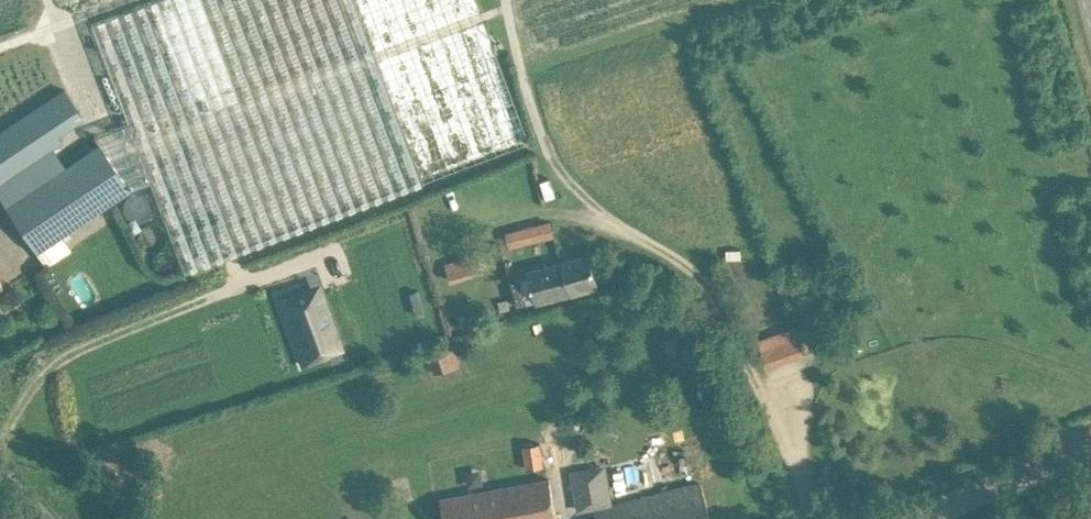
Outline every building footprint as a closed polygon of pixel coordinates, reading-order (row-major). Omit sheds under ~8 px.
[(123,124),(93,135),(97,141),(129,188),(145,181),(179,273),(421,182),(353,0),(153,0),(86,25),(123,124)] [(47,148),(48,149),(61,140),(58,135),(83,118),(64,88),(17,118),(4,127),(0,130),(0,180),(47,148)] [(129,188),(97,141),(60,166),(48,149),(47,148),(0,180),(0,198),(36,251),(129,188)] [(550,220),(505,232),(510,248),(555,237),(550,220)] [(484,269),(479,253),(446,264),(451,280),(484,269)] [(536,300),(537,304),(600,287),(590,254),(528,270),(528,271),(525,272),(526,275),(511,279),(518,304),(536,300)] [(302,287),(277,296),(302,364),(327,355),(323,344),(338,339),(320,292),(306,297),(302,287)] [(796,326),(758,339),(758,341),(768,368),(806,354),(796,326)] [(463,350),(430,356),(434,375),(467,368),(463,350)] [(530,449),(534,474),(552,471),(548,446),(530,449)] [(465,492),(440,497),(444,518),(558,518),(550,478),(489,489),(486,488),(485,488),(465,492)] [(593,513),(595,518),(711,518),(701,482),(593,513)]
